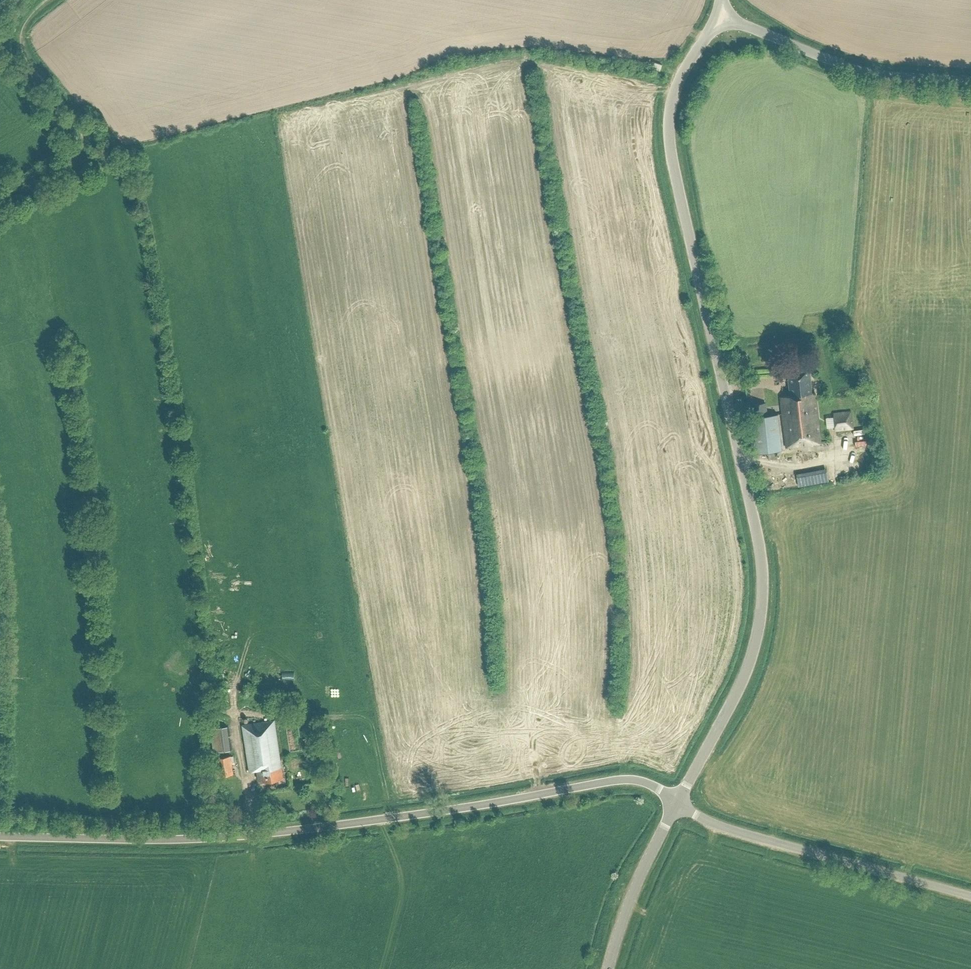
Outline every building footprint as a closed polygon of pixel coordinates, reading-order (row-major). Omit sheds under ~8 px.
[(661,64),(669,67),(672,59),(665,56),(661,64)] [(652,68),(660,70),(662,64),(654,61),(652,68)] [(749,367),(747,353),(740,354),(742,368),(749,367)] [(790,394),(780,396),(787,446),(822,441),(815,391),(812,391),(808,367),(787,370),(790,394)] [(764,403),(751,404),(756,448),(775,446),(781,445),(778,413),(771,413),(765,414),(764,403)] [(853,427),(850,410),(832,413),(836,430),(853,427)] [(878,430),(877,430),(877,423),(864,423),(864,431),(866,431),(866,440),(878,440),(878,430)] [(829,463),(809,466),(811,479),(831,476),(829,463)] [(264,589),(271,587),(267,575),(260,577),(264,589)] [(273,719),(242,724),(249,771),(257,770),(259,782),(283,778),(273,719)] [(226,725),(210,727),(214,751),(230,749),(226,725)] [(244,769),(242,749),(234,750),(236,770),(244,769)] [(216,756),(218,775),(232,773),(230,755),(216,756)]
